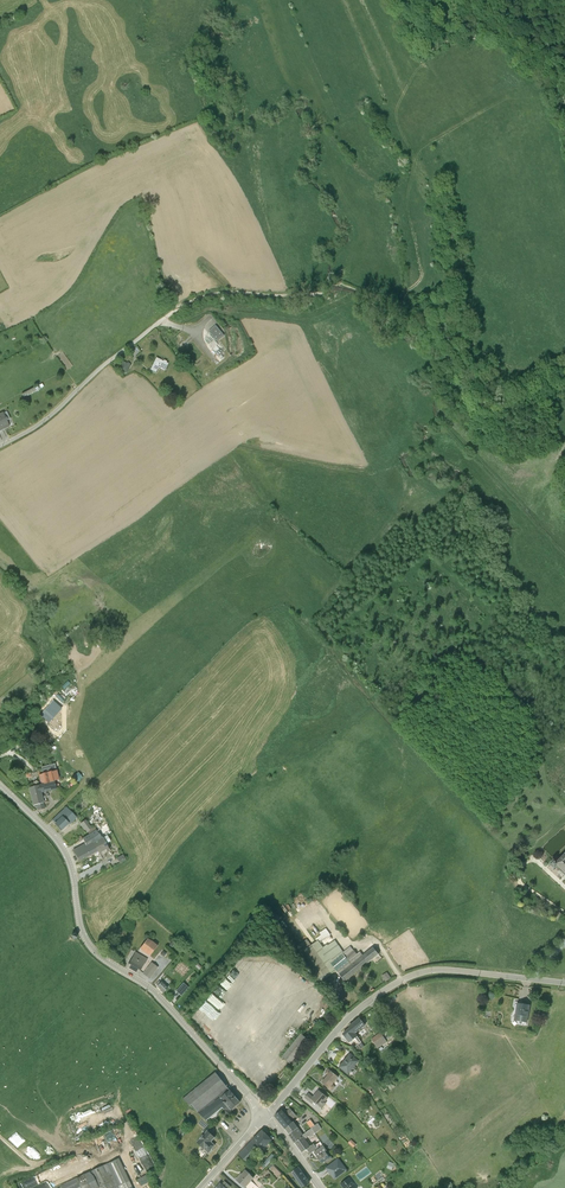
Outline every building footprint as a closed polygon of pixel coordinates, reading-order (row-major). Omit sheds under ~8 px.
[(223,335),(216,327),(210,333),(216,341),(223,335)] [(169,363),(158,358),(152,371),(156,373),(159,367),(166,370),(169,363)] [(124,361),(120,370),(126,373),(131,365),(124,361)] [(20,390),(23,397),(35,392),(32,385),(20,390)] [(8,426),(6,422),(10,420),(6,413),(3,414),(2,413),(0,414),(0,431),(2,430),(1,429),(8,426)] [(40,786),(53,783),(58,781),(53,766),(40,768),(42,775),(38,776),(40,786)] [(53,783),(40,786),(28,789),(33,807),(33,806),(34,809),(36,808),(37,811),(43,810),(40,794),(55,791),(53,783)] [(65,808),(51,822),(60,832),(68,825),(68,826),(76,819),(65,808)] [(88,835),(95,831),(93,828),(91,829),(84,821),(79,825),(86,834),(86,833),(88,835)] [(88,835),(81,840),(84,845),(72,852),(78,862),(97,852),(95,849),(104,844),(109,842),(106,837),(101,838),(95,831),(88,835)] [(95,849),(97,852),(99,856),(107,852),(108,851),(104,844),(95,849)] [(564,855),(557,862),(554,859),(549,865),(554,869),(557,867),(564,874),(564,856),(564,855)] [(122,856),(115,859),(118,865),(125,861),(122,856)] [(318,900),(313,904),(317,910),(322,906),(318,900)] [(299,953),(305,950),(289,927),(284,931),(299,953)] [(305,950),(299,953),(319,983),(318,983),(320,987),(327,983),(324,979),(337,971),(345,981),(358,971),(379,954),(373,947),(363,955),(361,951),(357,954),(351,946),(343,952),(331,934),(330,935),(326,928),(319,933),(321,935),(315,939),(317,941),(311,945),(305,950)] [(146,939),(138,949),(148,957),(156,947),(146,939)] [(135,953),(126,967),(137,974),(142,964),(143,965),(146,959),(135,953)] [(151,963),(142,974),(148,979),(157,968),(151,963)] [(387,972),(381,976),(385,981),(390,977),(387,972)] [(166,985),(158,979),(154,984),(161,990),(166,985)] [(182,995),(189,986),(184,981),(176,990),(182,995)] [(527,1022),(530,1004),(517,1002),(514,1021),(527,1022)] [(350,1028),(354,1033),(365,1025),(359,1018),(349,1026),(350,1028)] [(354,1033),(350,1028),(343,1034),(347,1039),(349,1038),(351,1041),(352,1040),(356,1046),(361,1042),(358,1038),(356,1036),(354,1033)] [(380,1032),(371,1039),(378,1048),(387,1042),(380,1032)] [(301,1033),(282,1057),(293,1066),(300,1056),(298,1054),(309,1040),(301,1033)] [(361,1042),(356,1046),(353,1048),(354,1050),(356,1053),(364,1047),(361,1042)] [(350,1055),(340,1067),(349,1074),(359,1061),(354,1057),(356,1055),(353,1052),(350,1055)] [(338,1077),(328,1069),(325,1073),(327,1075),(322,1082),(332,1091),(336,1087),(333,1084),(338,1077)] [(205,1109),(230,1090),(215,1072),(182,1098),(198,1113),(204,1108),(205,1109)] [(230,1090),(205,1109),(199,1114),(208,1122),(210,1120),(212,1120),(213,1120),(214,1119),(216,1118),(216,1117),(217,1116),(217,1115),(218,1114),(222,1111),(228,1119),(233,1114),(229,1110),(230,1109),(231,1110),(240,1102),(230,1090)] [(328,1098),(318,1090),(313,1097),(308,1093),(304,1097),(312,1103),(314,1102),(322,1108),(327,1104),(325,1102),(328,1098)] [(282,1110),(274,1116),(285,1129),(293,1122),(291,1120),(297,1116),(290,1109),(285,1113),(282,1110)] [(285,1129),(295,1142),(303,1135),(294,1121),(293,1122),(285,1129)] [(295,1142),(302,1153),(307,1149),(310,1154),(317,1149),(315,1145),(320,1142),(311,1129),(303,1135),(295,1142)] [(272,1140),(262,1130),(238,1154),(244,1161),(259,1147),(262,1150),(272,1140)] [(208,1139),(212,1135),(207,1131),(197,1142),(209,1153),(212,1150),(211,1149),(215,1145),(211,1142),(208,1139)] [(351,1139),(348,1143),(353,1148),(356,1144),(351,1139)] [(324,1145),(315,1152),(322,1163),(325,1160),(327,1163),(333,1158),(324,1145)] [(269,1150),(265,1155),(271,1161),(275,1155),(269,1150)] [(60,1185),(61,1187),(132,1187),(118,1158),(60,1185)] [(335,1179),(347,1170),(338,1159),(326,1168),(335,1179)] [(309,1183),(298,1168),(290,1173),(301,1187),(302,1187),(309,1183)] [(157,1170),(149,1174),(152,1179),(160,1175),(157,1170)] [(241,1176),(240,1175),(236,1179),(245,1187),(254,1177),(246,1170),(241,1176)] [(147,1174),(137,1179),(140,1186),(151,1181),(147,1174)] [(349,1177),(341,1184),(344,1187),(357,1187),(349,1177)]
